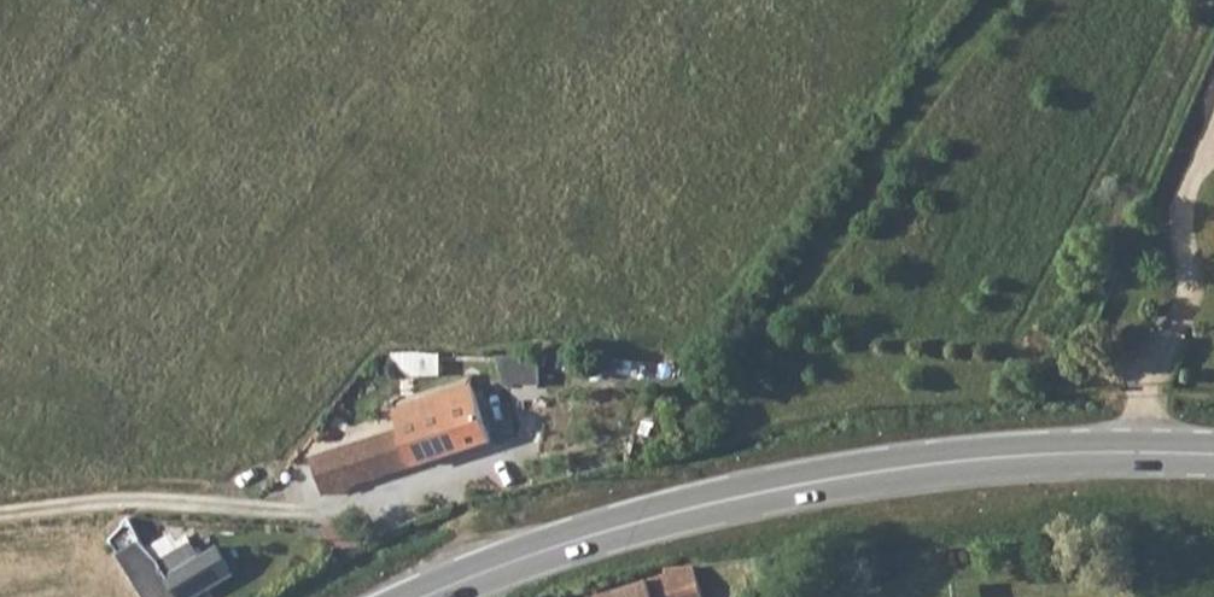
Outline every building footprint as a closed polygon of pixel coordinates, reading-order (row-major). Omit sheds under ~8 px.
[(507,380),(544,383),(546,360),(509,357),(507,380)] [(408,431),(345,448),(358,486),(498,446),(482,398),(454,405),(457,418),(434,425),(408,431)] [(88,543),(136,596),(201,596),(234,574),(221,561),(223,559),(217,552),(204,561),(192,546),(161,567),(131,540),(110,515),(106,515),(88,543)] [(600,596),(703,596),(694,567),(665,569),(666,574),(600,596)]
